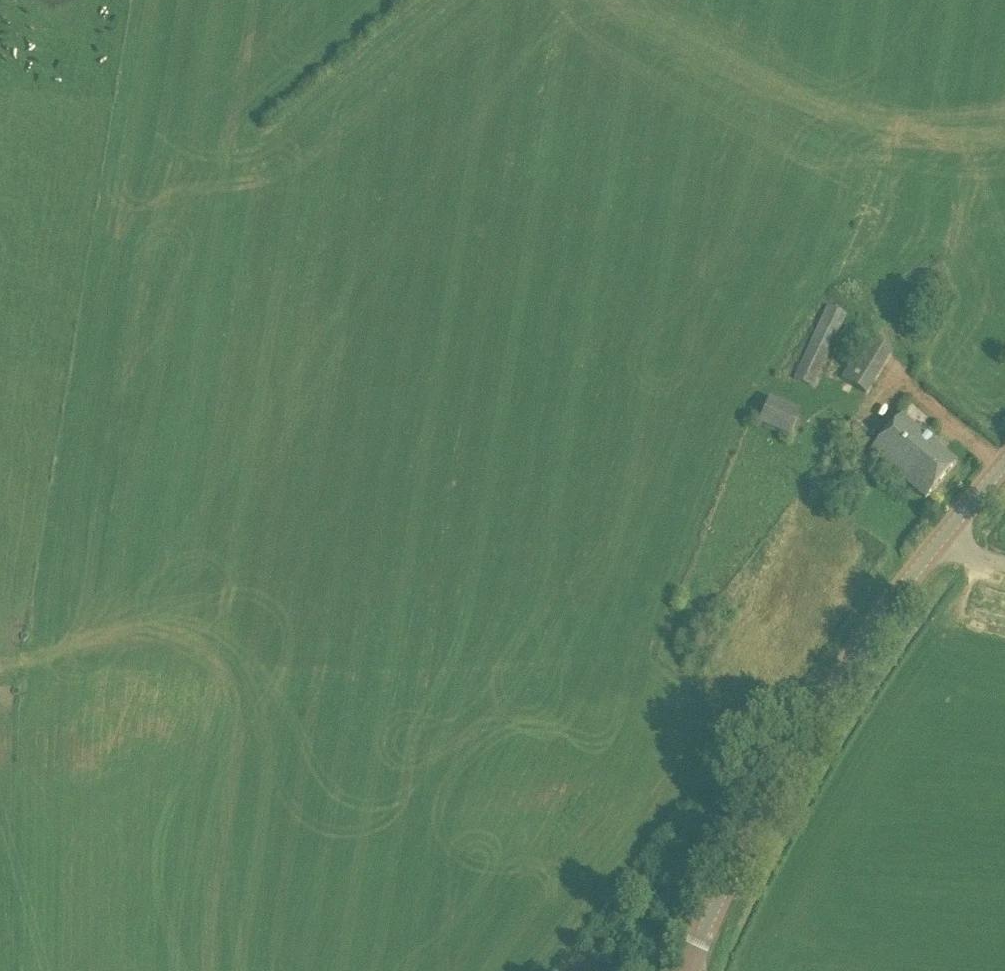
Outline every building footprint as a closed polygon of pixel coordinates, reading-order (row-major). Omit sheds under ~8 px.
[(813,388),(846,315),(826,305),(793,379),(813,388)] [(867,395),(892,351),(865,335),(839,379),(867,395)] [(926,499),(957,462),(902,416),(870,452),(926,499)]
